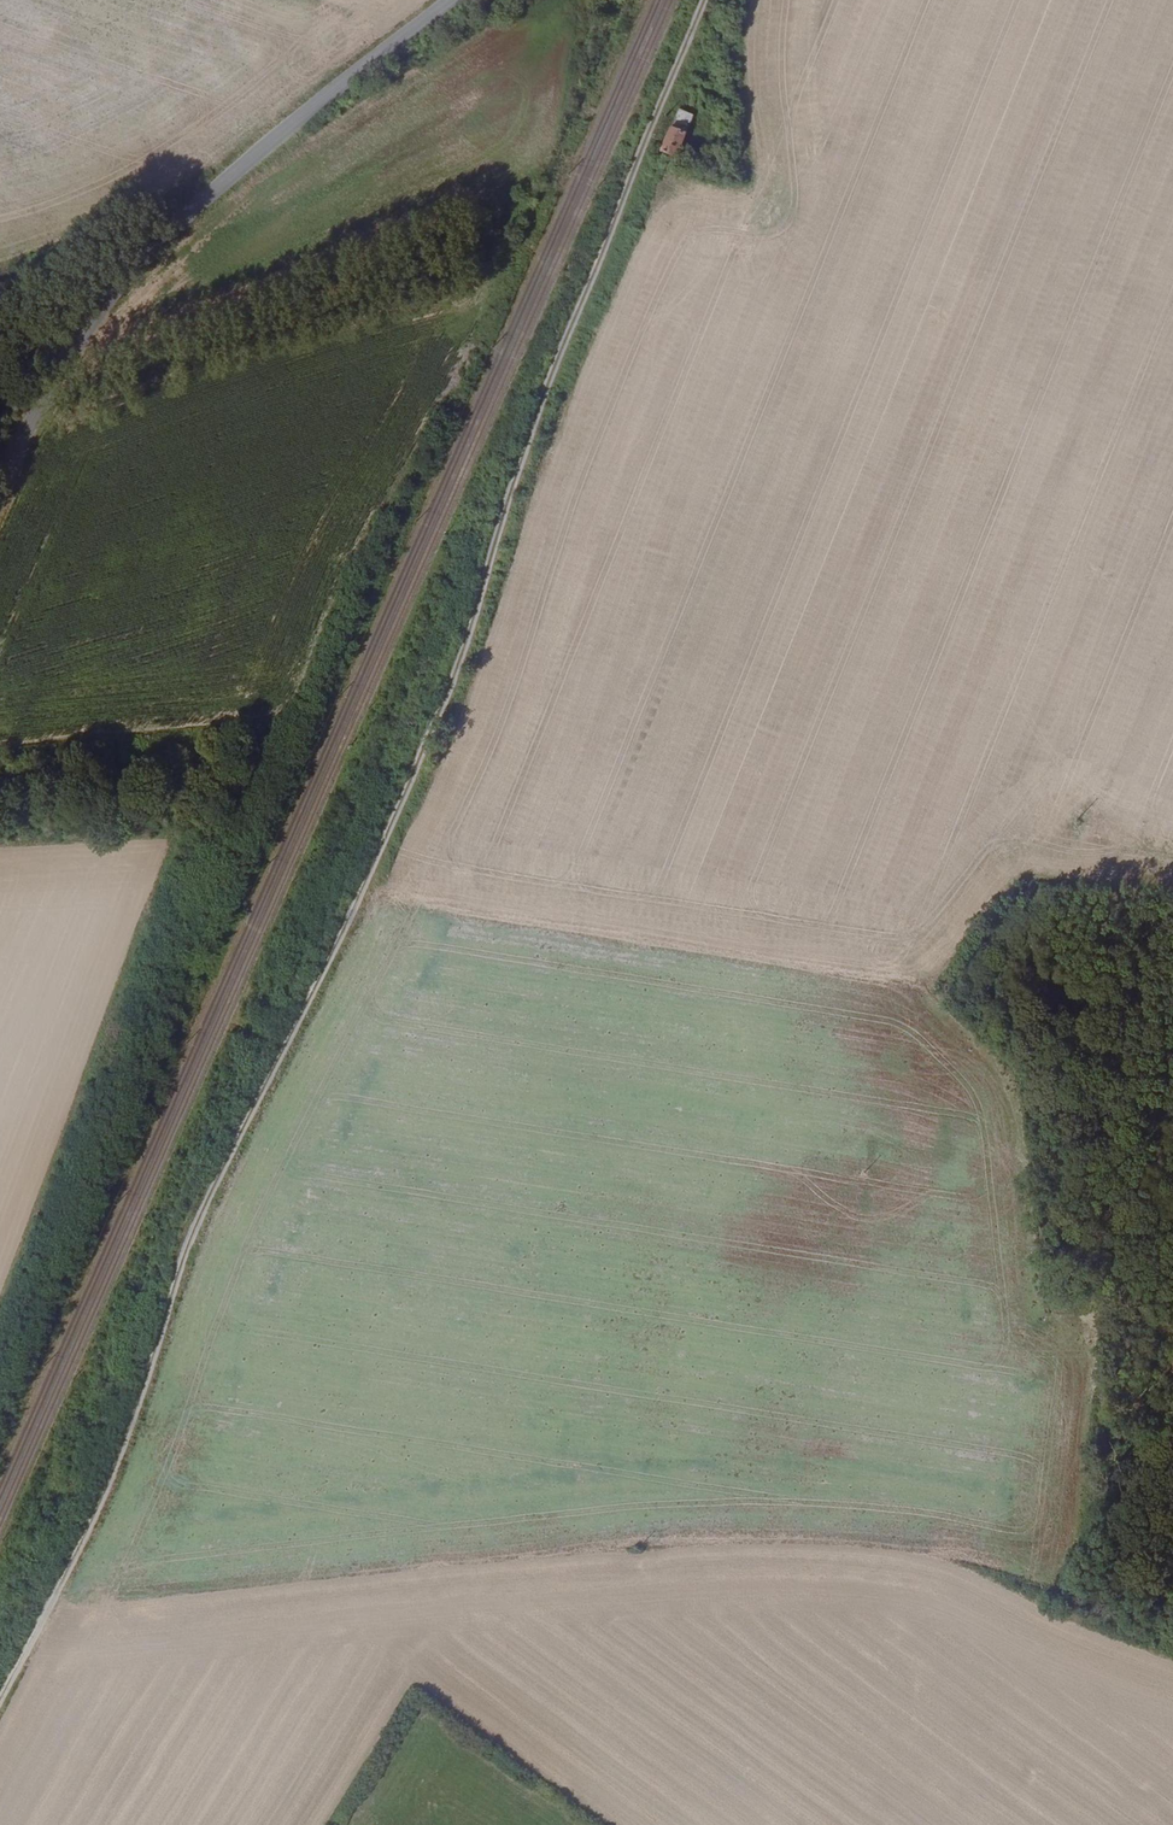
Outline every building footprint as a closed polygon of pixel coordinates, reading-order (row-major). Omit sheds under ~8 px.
[(681,154),(689,133),(674,127),(665,147),(681,154)] [(75,750),(88,747),(87,739),(74,741),(75,750)]
